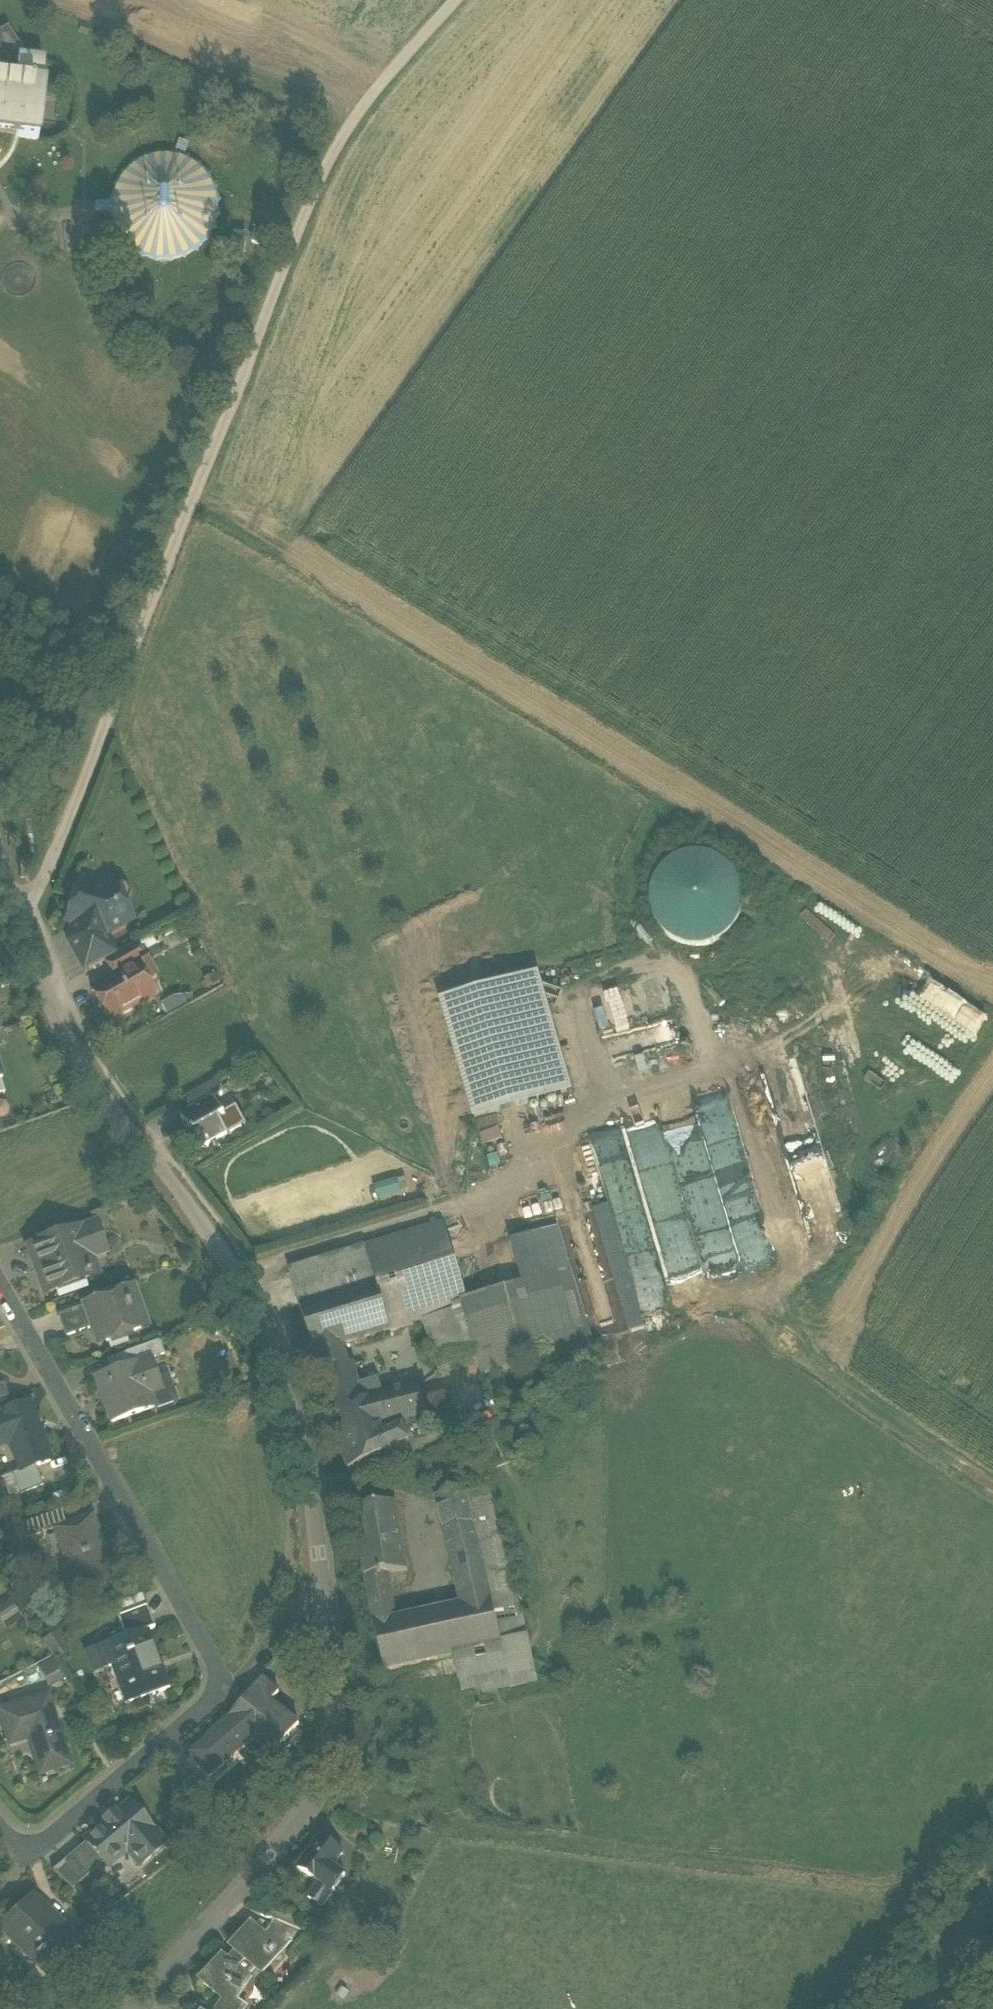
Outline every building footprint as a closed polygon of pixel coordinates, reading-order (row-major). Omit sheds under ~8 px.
[(2,58),(20,47),(7,27),(0,32),(0,55),(2,58)] [(6,65),(4,81),(41,85),(44,62),(27,60),(20,47),(2,58),(6,65)] [(41,85),(4,81),(0,80),(0,134),(16,136),(38,138),(43,96),(44,86),(41,85)] [(181,255),(194,249),(206,240),(214,228),(219,214),(219,199),(216,184),(208,172),(197,161),(184,155),(169,152),(154,154),(140,160),(129,169),(120,181),(116,196),(115,210),(119,225),(127,238),(138,248),(151,254),(166,257),(181,255)] [(650,895),(652,913),(660,929),(674,941),(691,946),(710,945),(726,936),(738,922),(743,905),(742,887),(733,871),(719,859),(702,854),(684,855),(667,864),(656,877),(650,895)] [(81,936),(87,946),(104,937),(131,921),(122,905),(127,903),(129,895),(125,887),(117,884),(112,887),(111,886),(101,892),(88,888),(85,897),(74,894),(68,898),(65,908),(68,915),(79,918),(76,927),(81,936)] [(77,885),(74,894),(85,897),(88,888),(77,885)] [(422,934),(442,1003),(511,983),(535,976),(515,907),(422,934)] [(68,943),(72,941),(81,936),(76,927),(79,918),(68,915),(66,924),(73,926),(68,943)] [(442,1003),(422,934),(399,940),(452,1125),(475,1118),(442,1003)] [(88,970),(104,962),(115,956),(104,937),(87,946),(81,936),(72,941),(88,970)] [(150,936),(135,944),(146,963),(161,954),(150,936)] [(85,972),(88,970),(72,941),(68,943),(85,972)] [(135,944),(115,956),(104,962),(114,979),(132,969),(133,970),(140,966),(146,963),(135,944)] [(155,994),(140,966),(133,970),(148,998),(155,994)] [(91,992),(108,1021),(121,1013),(124,1015),(131,1011),(131,1008),(148,998),(133,970),(132,969),(114,979),(91,992)] [(511,983),(544,1099),(567,1092),(535,976),(511,983)] [(442,1003),(475,1118),(496,1113),(544,1099),(511,983),(442,1003)] [(975,1039),(987,1019),(941,992),(929,1011),(975,1039)] [(160,1005),(167,1016),(186,1005),(182,998),(173,998),(160,1005)] [(202,1091),(206,1098),(214,1094),(218,1096),(219,1097),(222,1095),(215,1083),(202,1091)] [(206,1098),(202,1091),(183,1101),(191,1113),(209,1102),(206,1098)] [(206,1098),(209,1102),(214,1099),(219,1097),(218,1096),(214,1094),(206,1098)] [(186,1139),(194,1153),(227,1135),(220,1122),(225,1119),(223,1115),(214,1099),(209,1102),(191,1113),(181,1118),(191,1136),(186,1139)] [(220,1122),(227,1135),(246,1125),(237,1108),(223,1115),(225,1119),(220,1122)] [(496,1113),(475,1118),(479,1133),(500,1127),(496,1113)] [(503,1139),(499,1128),(480,1135),(484,1146),(503,1139)] [(628,1333),(645,1328),(609,1205),(592,1210),(628,1333)] [(96,1225),(91,1213),(62,1224),(67,1235),(96,1225)] [(390,1331),(423,1321),(468,1307),(467,1303),(442,1223),(365,1247),(376,1284),(390,1331)] [(28,1249),(44,1294),(91,1277),(82,1253),(103,1245),(96,1225),(67,1235),(28,1249)] [(563,1274),(571,1272),(558,1228),(531,1236),(544,1279),(558,1275),(563,1274)] [(544,1279),(531,1236),(509,1243),(523,1286),(544,1279)] [(288,1270),(300,1308),(376,1284),(365,1247),(365,1246),(288,1270)] [(563,1274),(558,1275),(580,1349),(593,1345),(571,1272),(563,1274)] [(523,1286),(467,1303),(468,1307),(423,1321),(438,1371),(476,1360),(482,1378),(580,1349),(558,1275),(544,1279),(523,1286)] [(300,1308),(314,1354),(343,1345),(390,1331),(376,1284),(300,1308)] [(126,1305),(139,1301),(134,1287),(121,1292),(126,1305)] [(99,1323),(106,1343),(135,1332),(135,1330),(147,1326),(139,1301),(126,1305),(121,1292),(81,1306),(82,1308),(89,1327),(90,1327),(99,1323)] [(58,1317),(65,1338),(90,1329),(90,1327),(89,1327),(82,1308),(58,1317)] [(125,1354),(130,1367),(148,1361),(148,1362),(164,1356),(159,1342),(125,1354)] [(314,1354),(320,1373),(348,1363),(343,1345),(314,1354)] [(95,1380),(111,1423),(153,1408),(145,1387),(156,1383),(148,1362),(148,1361),(130,1367),(95,1380)] [(356,1388),(348,1363),(320,1373),(331,1413),(361,1402),(356,1388)] [(361,1402),(382,1395),(377,1381),(356,1388),(361,1402)] [(331,1413),(348,1470),(410,1444),(403,1428),(398,1430),(396,1425),(427,1418),(428,1417),(423,1402),(419,1387),(382,1395),(361,1402),(331,1413)] [(428,1417),(427,1418),(429,1426),(453,1419),(446,1395),(423,1402),(428,1417)] [(0,1415),(0,1419),(8,1441),(19,1473),(19,1474),(35,1468),(49,1463),(29,1405),(0,1415)] [(12,1475),(20,1497),(42,1489),(35,1468),(19,1474),(19,1473),(12,1475)] [(435,1486),(437,1499),(460,1495),(458,1482),(435,1486)] [(486,1581),(491,1601),(511,1598),(517,1596),(492,1488),(466,1495),(474,1530),(486,1581)] [(436,1499),(444,1534),(474,1530),(466,1495),(460,1495),(437,1499),(436,1499)] [(354,1509),(365,1578),(387,1574),(388,1575),(408,1572),(396,1504),(354,1509)] [(19,1532),(23,1543),(53,1533),(53,1532),(65,1528),(61,1517),(19,1532)] [(73,1589),(78,1604),(118,1590),(92,1518),(65,1528),(53,1532),(53,1533),(65,1566),(70,1564),(78,1587),(73,1589)] [(444,1534),(457,1586),(486,1581),(474,1530),(444,1534)] [(65,1566),(73,1589),(78,1587),(70,1564),(65,1566)] [(365,1578),(373,1627),(395,1621),(388,1575),(387,1574),(365,1578)] [(491,1601),(486,1581),(457,1586),(462,1606),(473,1653),(502,1646),(500,1639),(491,1601)] [(520,1635),(511,1598),(491,1601),(500,1639),(520,1635)] [(453,1657),(473,1653),(462,1606),(442,1610),(453,1657)] [(117,1620),(124,1640),(144,1632),(145,1634),(154,1630),(146,1609),(117,1620)] [(439,1660),(453,1657),(442,1610),(428,1614),(439,1660)] [(385,1673),(439,1660),(428,1614),(395,1621),(373,1627),(385,1673)] [(124,1640),(105,1647),(111,1667),(127,1707),(166,1693),(145,1634),(144,1632),(124,1640)] [(41,1639),(49,1660),(65,1654),(57,1633),(41,1639)] [(525,1634),(520,1635),(500,1639),(502,1646),(473,1653),(453,1657),(460,1689),(509,1679),(511,1686),(535,1682),(525,1634)] [(93,1674),(111,1667),(105,1647),(85,1655),(93,1674)] [(254,1691),(271,1704),(279,1694),(262,1680),(254,1691)] [(230,1720),(248,1734),(256,1741),(276,1757),(300,1727),(271,1704),(254,1691),(253,1692),(258,1697),(247,1711),(241,1706),(230,1720)] [(253,1692),(241,1706),(247,1711),(258,1697),(253,1692)] [(43,1777),(69,1769),(55,1724),(50,1726),(42,1699),(0,1713),(0,1722),(6,1741),(30,1734),(43,1777)] [(223,1757),(248,1734),(230,1720),(209,1739),(223,1757)] [(30,1734),(6,1741),(9,1749),(27,1743),(38,1779),(43,1777),(30,1734)] [(229,1765),(256,1741),(248,1734),(223,1757),(229,1765)] [(229,1765),(223,1757),(209,1739),(188,1757),(210,1782),(229,1765)] [(188,1801),(202,1821),(217,1810),(203,1790),(188,1801)] [(130,1860),(139,1870),(163,1849),(129,1808),(85,1846),(86,1846),(103,1866),(106,1870),(125,1854),(131,1860),(130,1860)] [(224,1819),(217,1810),(202,1821),(209,1830),(224,1819)] [(308,1897),(322,1907),(345,1875),(343,1874),(346,1870),(335,1862),(342,1852),(320,1836),(298,1867),(319,1882),(308,1897)] [(86,1846),(63,1865),(80,1885),(103,1866),(86,1846)] [(71,1893),(80,1885),(63,1865),(52,1875),(71,1893)] [(49,1975),(61,1962),(59,1959),(71,1947),(76,1953),(80,1949),(69,1938),(68,1940),(42,1914),(43,1912),(30,1900),(16,1914),(19,1917),(0,1936),(0,1938),(15,1952),(19,1948),(33,1962),(33,1963),(38,1968),(40,1966),(49,1975)] [(292,1941),(297,1943),(307,1932),(276,1919),(271,1929),(293,1940),(292,1941)] [(229,1945),(236,1951),(256,1968),(263,1974),(270,1966),(292,1941),(293,1940),(271,1929),(270,1929),(266,1934),(251,1920),(229,1945)] [(304,1927),(313,1933),(317,1928),(307,1922),(304,1927)] [(76,1953),(83,1960),(102,1941),(84,1923),(69,1938),(80,1949),(76,1953)] [(51,1977),(76,1953),(71,1947),(59,1959),(61,1962),(49,1975),(51,1977)] [(43,1980),(49,1975),(40,1966),(38,1968),(33,1963),(33,1962),(19,1948),(15,1952),(43,1980)] [(256,1968),(236,1951),(229,1959),(222,1953),(199,1980),(224,2001),(219,2008),(247,2008),(237,2001),(251,1980),(251,1979),(245,1974),(247,1971),(251,1974),(256,1968)]
